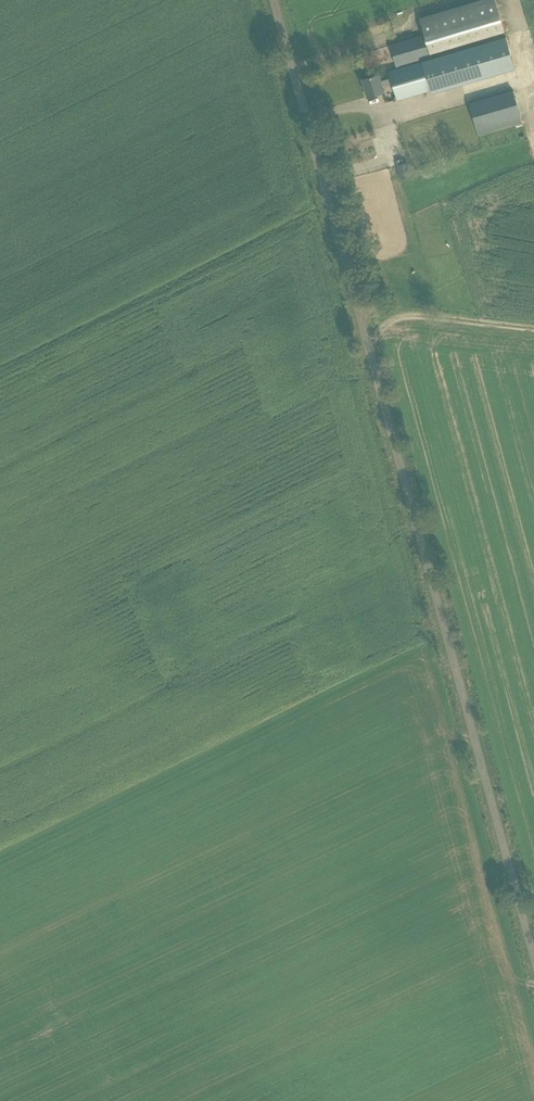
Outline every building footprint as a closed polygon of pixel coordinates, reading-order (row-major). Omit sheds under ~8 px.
[(422,61),(432,59),(431,53),(504,32),(495,0),(478,0),(420,17),(425,34),(415,38),(404,41),(404,38),(398,39),(399,42),(390,45),(396,66),(407,63),(421,58),(422,61)] [(432,59),(422,61),(389,71),(389,72),(379,75),(379,74),(363,79),(368,97),(384,92),(382,86),(392,83),(397,100),(408,97),(430,90),(431,93),(516,69),(507,37),(432,59)] [(513,90),(469,103),(479,136),(522,123),(513,90)] [(397,165),(401,179),(411,176),(407,162),(397,165)] [(377,236),(381,258),(409,252),(403,221),(381,225),(381,227),(380,227),(382,235),(377,236)]
